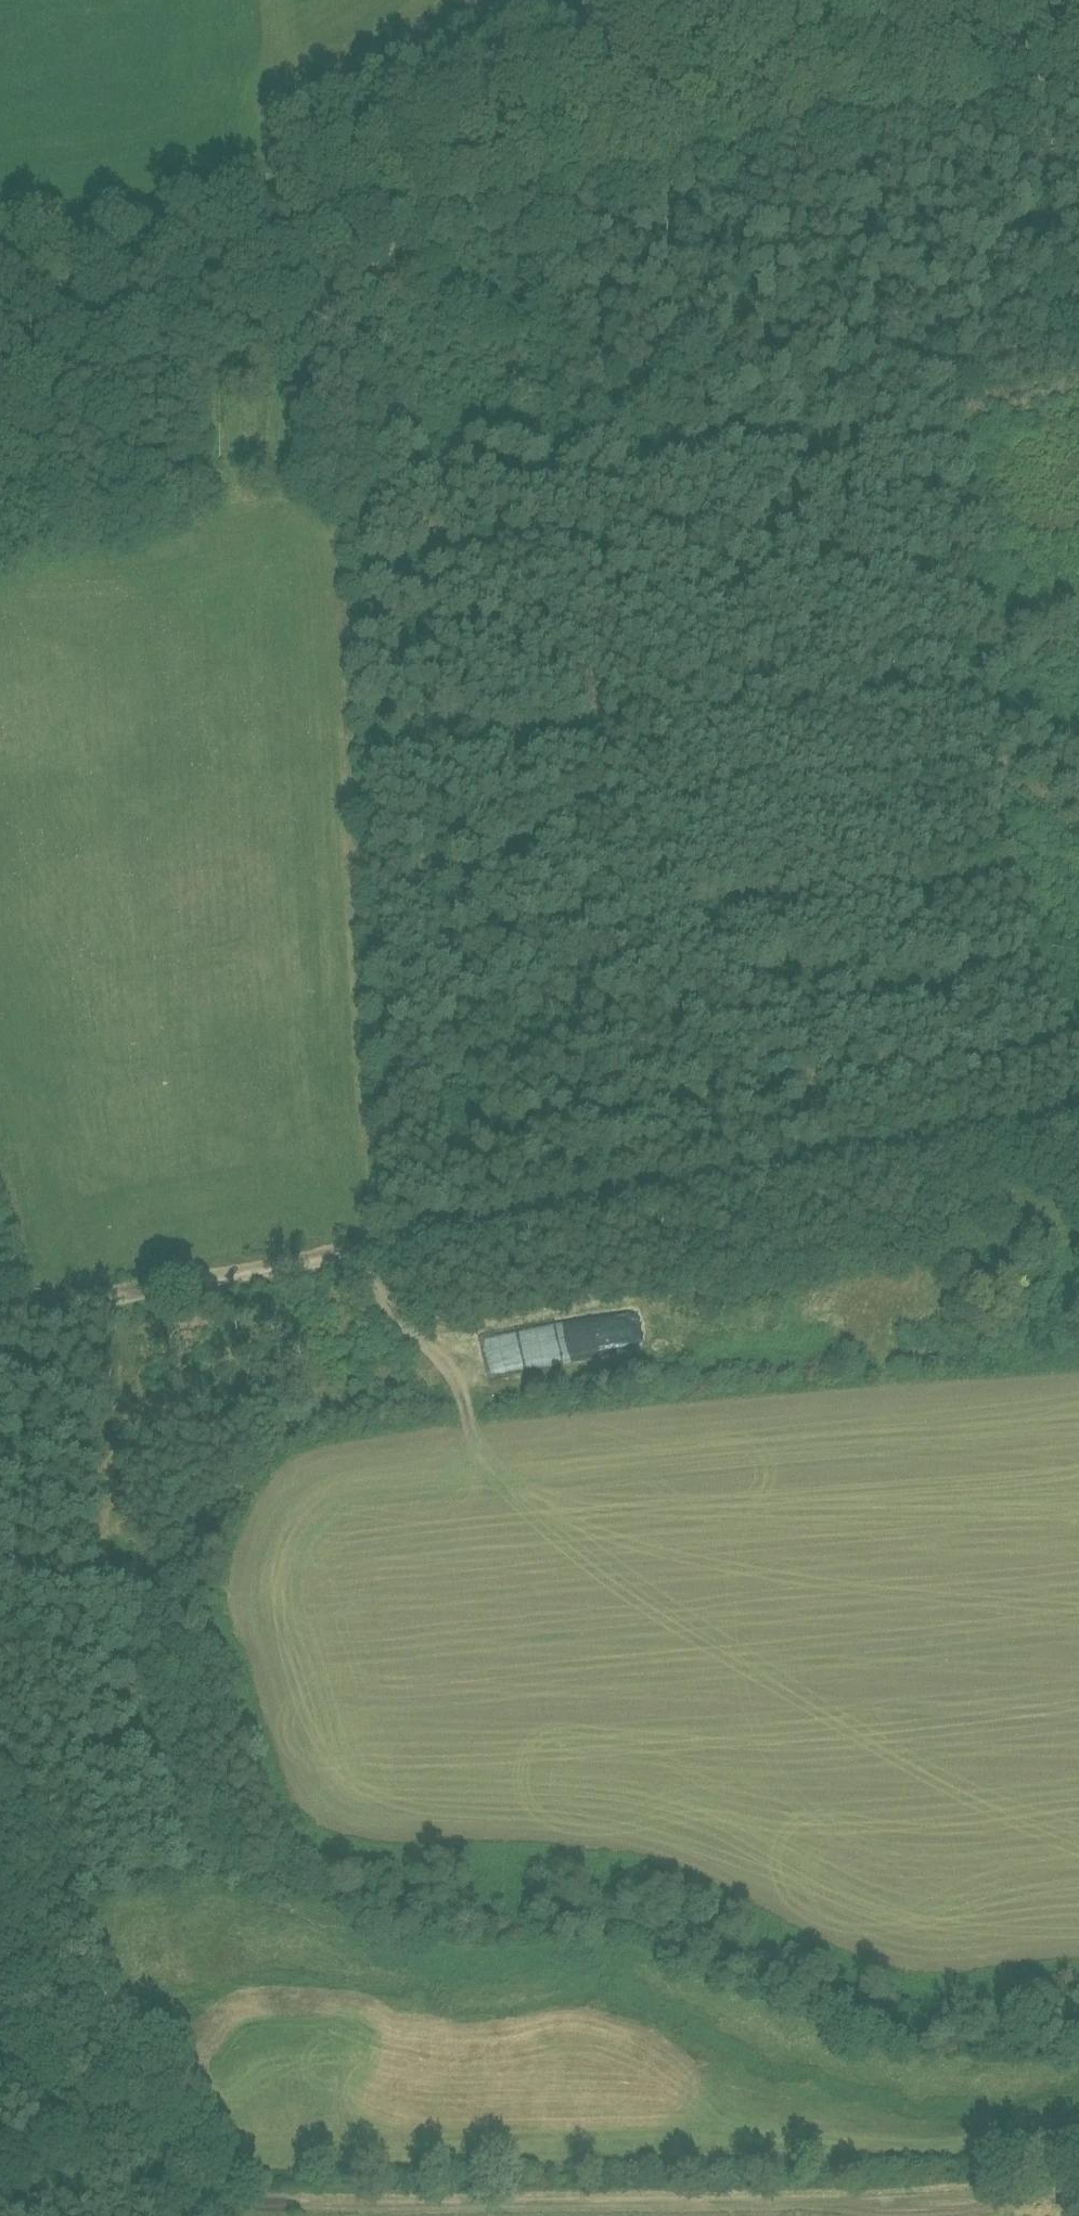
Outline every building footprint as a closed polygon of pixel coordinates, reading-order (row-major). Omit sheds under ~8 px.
[(564,1330),(587,1324),(585,1316),(562,1321),(564,1330)]
